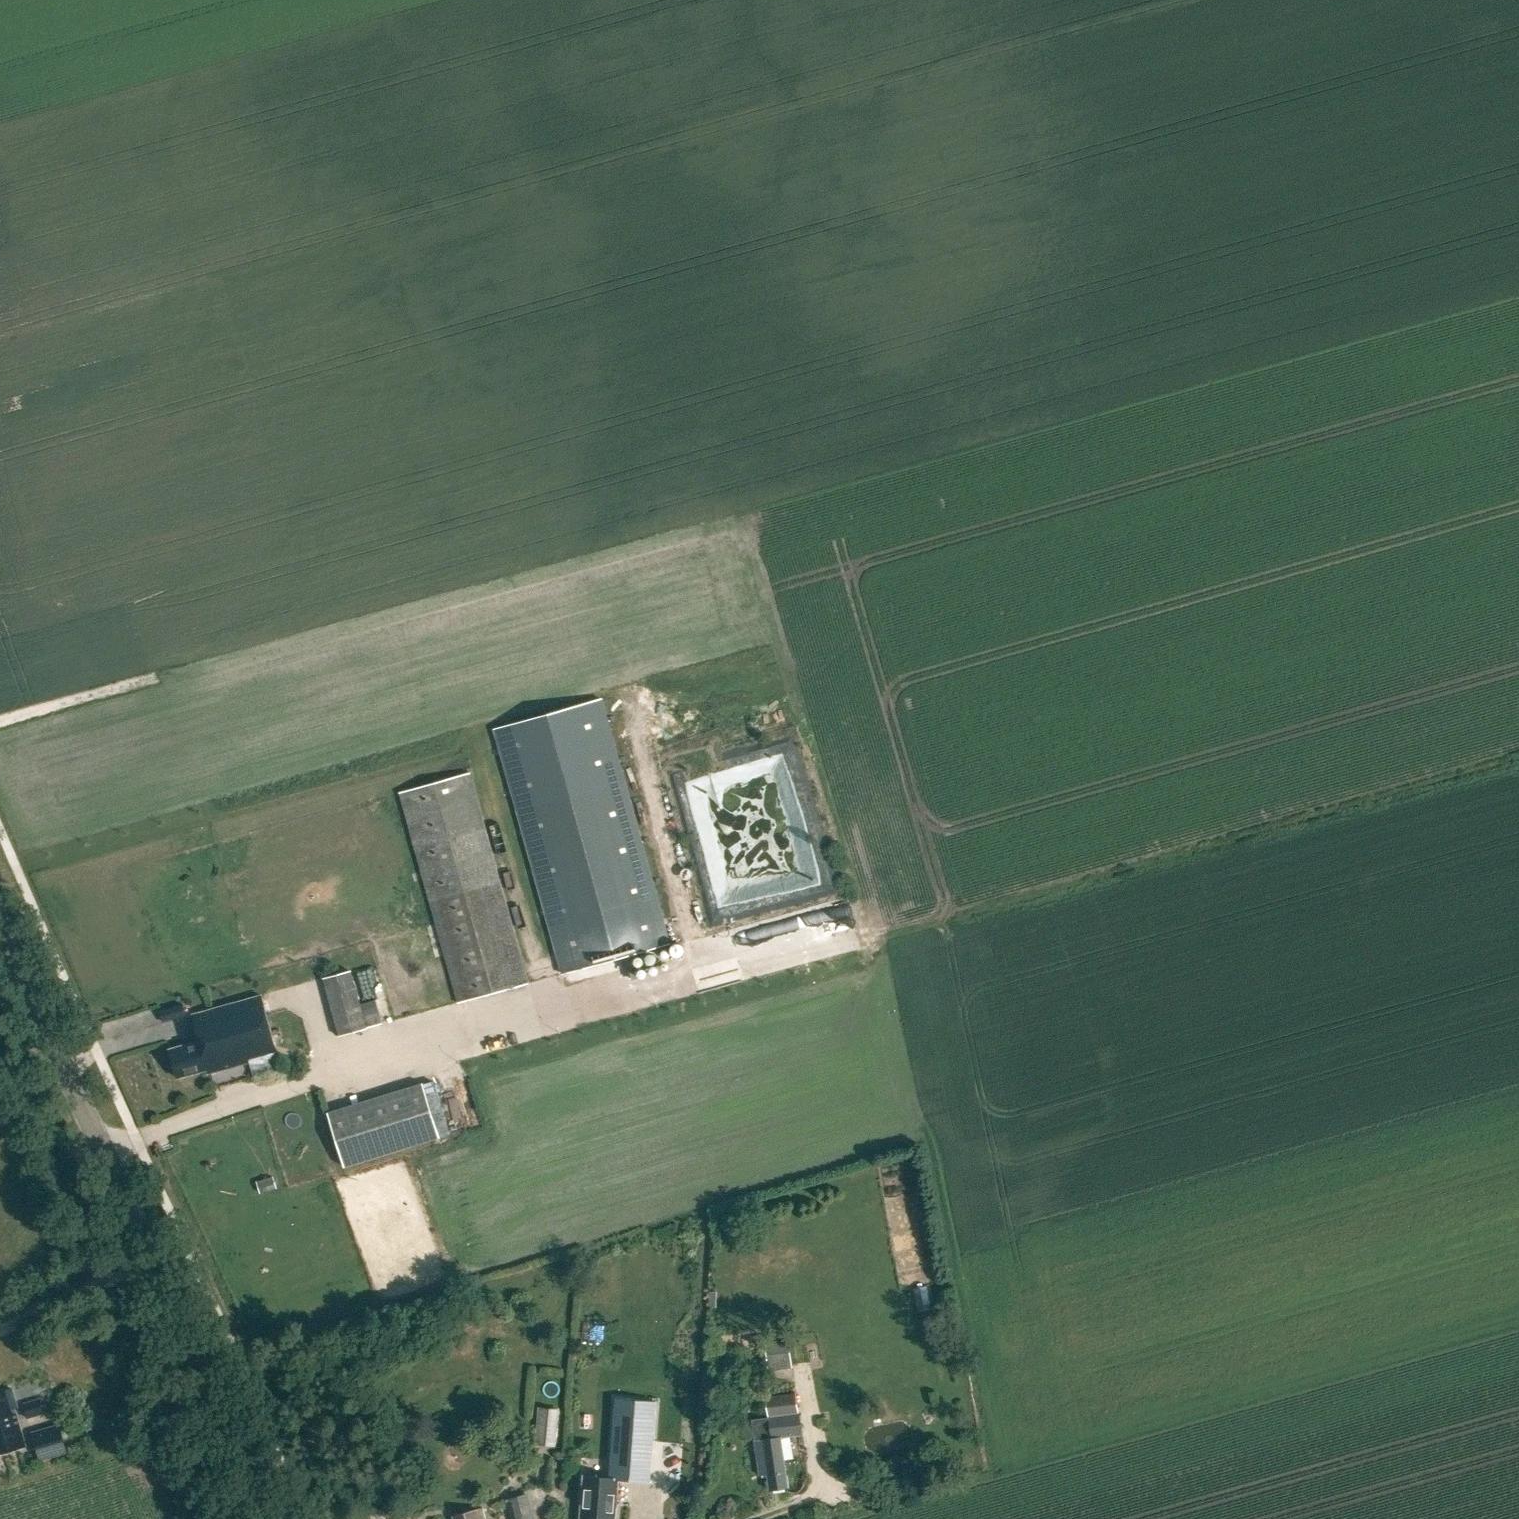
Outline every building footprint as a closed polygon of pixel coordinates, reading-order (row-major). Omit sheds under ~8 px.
[(602,699),(494,730),(503,761),(562,973),(670,943),(611,731),(602,699)] [(693,773),(719,906),(736,893),(824,877),(810,806),(793,810),(804,867),(742,878),(734,884),(725,872),(722,860),(734,852),(735,853),(752,850),(750,839),(765,836),(788,819),(757,825),(788,800),(711,815),(706,791),(726,776),(720,768),(693,773)] [(469,772),(400,792),(459,1002),(528,983),(469,772)] [(622,965),(603,968),(604,977),(624,974),(622,965)] [(323,977),(339,1035),(383,1023),(376,999),(360,1004),(350,970),(323,977)] [(192,1014),(200,1041),(170,1049),(178,1077),(207,1068),(208,1072),(278,1053),(262,995),(192,1014)] [(167,1008),(160,1010),(163,1021),(171,1019),(178,1017),(175,1006),(167,1008)] [(327,1113),(344,1166),(440,1136),(423,1083),(327,1113)] [(275,1174),(258,1180),(262,1192),(279,1186),(275,1174)] [(767,1473),(770,1489),(788,1487),(780,1436),(801,1434),(792,1356),(760,1360),(771,1437),(755,1439),(760,1474),(767,1473)] [(25,1445),(14,1411),(12,1412),(11,1409),(16,1407),(10,1388),(0,1391),(0,1453),(25,1445)] [(584,1475),(580,1518),(615,1518),(618,1479),(649,1482),(655,1401),(616,1398),(609,1477),(584,1475)] [(24,1403),(27,1417),(41,1414),(38,1400),(24,1403)] [(538,1408),(536,1442),(555,1444),(557,1410),(538,1408)] [(31,1432),(40,1459),(67,1450),(58,1423),(31,1432)] [(515,1518),(532,1518),(525,1495),(510,1499),(515,1518)] [(482,1507),(453,1515),(454,1518),(485,1518),(482,1507)]
